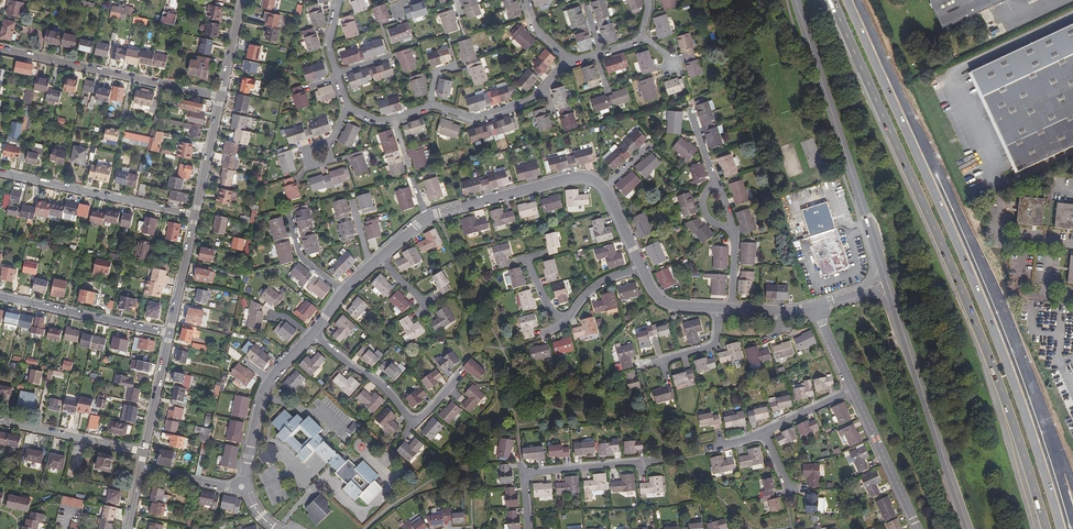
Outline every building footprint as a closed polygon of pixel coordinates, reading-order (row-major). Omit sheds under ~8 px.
[(260,6),(271,9),(273,0),(261,0),(260,6)] [(355,13),(368,10),(365,2),(365,0),(351,0),(355,13)] [(464,2),(465,1),(467,8),(466,8),(467,12),(468,11),(469,15),(470,18),(482,15),(477,0),(463,0),(464,2)] [(504,1),(509,19),(521,15),(520,12),(519,8),(520,8),(519,4),(518,4),(516,0),(507,0),(504,1)] [(593,2),(594,5),(595,9),(594,9),(595,13),(596,12),(598,19),(597,20),(599,27),(601,27),(603,34),(602,34),(603,38),(604,37),(605,41),(606,44),(618,40),(612,23),(608,24),(606,17),(610,16),(608,9),(605,0),(599,0),(593,2)] [(631,10),(643,6),(641,0),(628,0),(631,10)] [(665,10),(677,6),(675,0),(662,0),(665,10)] [(943,28),(1003,0),(930,0),(943,28)] [(6,10),(5,14),(19,17),(22,4),(7,1),(6,5),(7,6),(6,10)] [(411,8),(405,10),(408,19),(414,17),(414,18),(429,13),(425,1),(410,6),(411,8)] [(318,4),(309,7),(310,13),(314,27),(327,23),(322,9),(320,10),(318,4)] [(386,4),(374,8),(378,21),(380,21),(381,24),(389,22),(388,18),(390,18),(386,4)] [(209,14),(208,19),(219,22),(221,16),(219,16),(220,12),(220,8),(208,5),(206,13),(209,14)] [(579,6),(567,10),(571,20),(572,24),(573,28),(578,26),(580,33),(575,34),(581,52),(593,48),(592,45),(591,42),(592,41),(590,37),(589,38),(587,32),(588,31),(586,23),(585,24),(582,17),(583,16),(582,13),(581,13),(580,10),(579,6)] [(122,15),(130,16),(131,9),(124,8),(123,9),(122,15)] [(455,13),(453,9),(440,14),(446,34),(458,30),(453,13),(455,13)] [(162,13),(160,23),(173,26),(175,16),(169,14),(162,13)] [(263,21),(262,27),(267,28),(276,30),(278,16),(263,13),(262,16),(261,21),(263,21)] [(658,34),(660,38),(673,34),(667,14),(655,18),(660,34),(658,34)] [(351,15),(342,18),(344,24),(343,24),(347,39),(359,35),(355,21),(353,21),(351,15)] [(147,20),(132,17),(131,24),(145,27),(147,20)] [(9,40),(13,23),(2,20),(1,28),(0,31),(0,38),(9,40)] [(203,35),(215,38),(216,32),(218,25),(206,22),(203,35)] [(413,35),(409,22),(405,23),(406,25),(389,30),(393,42),(413,35)] [(513,35),(521,26),(518,24),(510,33),(513,35)] [(971,72),(1018,172),(1072,146),(1072,24),(971,72)] [(525,28),(522,25),(521,26),(513,35),(512,36),(527,50),(536,41),(528,34),(524,29),(525,28)] [(276,42),(279,30),(276,30),(267,28),(266,32),(265,40),(276,42)] [(313,28),(305,31),(307,37),(305,37),(309,51),(321,48),(317,34),(315,34),(313,28)] [(45,31),(43,43),(47,44),(52,45),(52,43),(56,44),(56,46),(60,47),(60,46),(61,39),(57,38),(58,34),(45,31)] [(686,63),(691,77),(703,73),(698,59),(696,60),(692,48),(694,47),(690,33),(677,37),(682,51),(684,51),(687,62),(686,63)] [(72,36),(62,34),(61,39),(60,46),(66,47),(73,49),(75,37),(72,36)] [(91,41),(79,38),(76,50),(82,51),(89,53),(91,41)] [(213,41),(201,38),(199,47),(198,53),(210,56),(211,48),(213,41)] [(470,38),(459,42),(464,58),(462,59),(463,63),(477,59),(470,38)] [(340,52),(344,64),(348,63),(351,61),(352,63),(355,62),(354,60),(361,58),(362,60),(369,57),(369,56),(375,54),(376,55),(380,54),(379,52),(383,51),(386,50),(382,39),(365,45),(366,48),(359,50),(358,47),(346,50),(340,52)] [(109,46),(96,43),(94,54),(100,56),(106,57),(109,46)] [(113,47),(110,58),(113,58),(119,60),(120,58),(124,59),(126,50),(113,47)] [(448,47),(428,54),(431,65),(435,64),(438,64),(446,62),(445,61),(449,60),(452,59),(448,47)] [(410,48),(397,52),(398,56),(400,55),(405,72),(417,68),(410,48)] [(140,52),(126,49),(126,50),(124,59),(123,61),(137,64),(138,63),(140,52)] [(256,63),(261,65),(263,54),(265,54),(265,51),(255,49),(253,55),(252,63),(256,63)] [(555,57),(546,49),(534,63),(537,66),(533,71),(529,68),(517,82),(520,86),(524,88),(526,91),(529,88),(531,85),(532,86),(535,83),(534,82),(538,77),(539,77),(544,72),(543,71),(548,65),(549,66),(552,63),(551,62),(553,60),(555,57)] [(153,53),(140,50),(140,52),(138,63),(144,64),(151,65),(153,53)] [(649,50),(637,54),(643,74),(657,70),(656,66),(654,67),(649,50)] [(167,56),(153,53),(151,65),(154,66),(158,67),(164,68),(167,56)] [(622,55),(605,61),(609,73),(616,70),(625,67),(629,66),(625,53),(622,54),(622,55)] [(196,75),(205,77),(208,60),(195,57),(194,61),(191,61),(189,74),(196,75)] [(252,63),(242,60),(241,66),(240,72),(253,75),(256,63),(252,63)] [(481,60),(468,65),(469,69),(470,68),(476,84),(487,81),(481,60)] [(324,62),(303,69),(307,80),(311,79),(313,78),(314,79),(322,77),(321,76),(325,75),(328,73),(324,62)] [(13,72),(29,76),(31,70),(32,66),(15,63),(14,66),(13,72)] [(358,72),(354,73),(355,74),(351,76),(348,77),(352,88),(369,82),(368,78),(375,76),(376,80),(394,74),(390,63),(387,64),(384,65),(383,63),(379,65),(380,66),(373,68),(372,67),(365,69),(366,71),(359,73),(358,72)] [(594,64),(582,68),(587,82),(588,82),(590,88),(599,85),(597,79),(599,78),(594,64)] [(279,71),(273,69),(271,77),(275,78),(276,75),(278,76),(279,71)] [(424,73),(410,77),(417,97),(428,93),(425,84),(423,78),(425,77),(424,73)] [(44,79),(35,77),(32,90),(46,93),(47,85),(48,80),(44,79)] [(653,77),(640,81),(646,101),(658,98),(652,81),(654,80),(653,77)] [(239,91),(246,93),(248,86),(252,87),(254,81),(242,78),(240,83),(239,91)] [(453,81),(440,78),(437,93),(439,93),(438,97),(447,99),(447,95),(449,96),(453,81)] [(679,78),(664,83),(669,95),(682,90),(681,88),(685,87),(683,79),(679,80),(679,78)] [(62,91),(66,91),(68,92),(73,93),(75,81),(69,80),(67,80),(64,79),(62,91)] [(89,83),(83,82),(81,91),(91,93),(93,84),(89,83)] [(47,85),(46,93),(44,100),(57,103),(59,92),(55,91),(52,91),(53,87),(47,85)] [(302,85),(293,88),(295,94),(293,94),(298,109),(310,105),(305,91),(304,91),(302,85)] [(319,91),(316,92),(318,100),(322,99),(322,101),(336,97),(332,85),(318,89),(319,91)] [(564,85),(552,89),(557,104),(559,103),(562,115),(561,116),(566,130),(578,126),(573,112),(571,113),(567,100),(569,100),(564,85)] [(111,86),(110,91),(107,103),(110,103),(111,100),(120,102),(123,89),(117,88),(111,86)] [(508,86),(499,89),(491,91),(492,95),(485,98),(484,93),(466,99),(470,111),(473,109),(477,108),(477,110),(481,108),(481,107),(487,105),(488,106),(495,104),(495,102),(501,100),(502,101),(506,100),(505,99),(508,98),(512,97),(512,96),(509,87),(508,86)] [(105,90),(96,88),(94,98),(93,100),(107,103),(110,91),(105,90)] [(606,95),(592,99),(596,111),(601,110),(608,107),(610,107),(609,105),(616,103),(617,104),(630,100),(627,88),(613,92),(614,94),(606,97),(606,95)] [(155,112),(157,101),(152,100),(153,94),(149,93),(146,93),(140,91),(137,91),(135,90),(132,103),(141,105),(140,110),(148,111),(148,110),(155,112)] [(248,97),(237,94),(236,99),(234,104),(237,105),(235,111),(245,113),(248,97)] [(399,96),(378,102),(382,114),(385,113),(388,112),(388,113),(397,111),(396,109),(399,108),(402,107),(399,96)] [(93,100),(94,98),(90,97),(88,104),(87,103),(85,109),(91,110),(93,100)] [(704,98),(696,101),(698,108),(700,112),(698,112),(700,116),(701,116),(703,123),(702,123),(705,131),(706,131),(708,137),(707,138),(709,142),(710,142),(711,144),(712,148),(723,144),(717,126),(714,127),(712,120),(715,119),(709,101),(705,102),(704,98)] [(203,114),(204,108),(202,105),(177,100),(175,108),(186,110),(189,111),(198,113),(203,114)] [(212,111),(212,106),(204,108),(203,114),(210,115),(212,111)] [(545,108),(536,111),(538,117),(536,117),(541,132),(553,128),(548,113),(546,114),(545,108)] [(684,112),(669,110),(668,120),(669,120),(668,133),(681,134),(682,121),(683,121),(684,112)] [(198,113),(189,111),(188,117),(187,121),(193,122),(193,123),(201,125),(202,120),(203,115),(198,114),(198,113)] [(246,117),(232,115),(231,122),(229,128),(234,129),(243,131),(246,117)] [(24,130),(27,117),(22,116),(20,124),(10,122),(7,137),(6,136),(5,141),(17,143),(19,130),(24,131),(24,130)] [(153,117),(152,122),(155,122),(163,124),(163,123),(174,125),(183,126),(182,128),(191,130),(189,137),(198,139),(199,135),(200,131),(201,127),(159,118),(153,117)] [(473,130),(469,132),(473,143),(484,139),(490,137),(489,132),(496,130),(497,135),(504,133),(518,128),(514,118),(512,119),(511,117),(508,119),(504,120),(504,118),(500,120),(501,121),(494,123),(493,122),(486,124),(487,126),(480,128),(479,127),(476,128),(476,129),(473,130)] [(286,131),(290,142),(293,141),(297,140),(297,142),(301,140),(300,139),(307,137),(307,138),(315,136),(315,135),(321,132),(322,134),(325,132),(325,131),(329,130),(332,129),(328,118),(310,124),(312,128),(305,130),(304,125),(286,131)] [(412,133),(412,134),(427,130),(423,118),(408,122),(409,124),(403,126),(406,135),(412,133)] [(442,118),(437,132),(457,138),(461,126),(445,121),(445,119),(442,118)] [(360,128),(349,123),(342,138),(340,138),(339,141),(352,147),(360,128)] [(118,132),(109,130),(107,130),(104,129),(101,143),(115,146),(118,132)] [(246,145),(248,132),(243,131),(234,129),(232,135),(231,142),(236,143),(246,145)] [(390,129),(379,133),(385,151),(387,150),(389,157),(387,158),(393,175),(405,171),(403,168),(402,165),(403,164),(402,160),(401,161),(399,154),(400,153),(397,146),(396,146),(394,139),(395,139),(394,136),(393,136),(391,132),(390,129)] [(151,130),(149,138),(148,144),(147,148),(146,150),(155,152),(156,148),(153,147),(154,142),(159,143),(161,136),(168,138),(169,134),(151,130)] [(621,150),(619,147),(605,160),(613,169),(616,166),(618,164),(619,165),(622,162),(621,162),(627,157),(628,157),(634,152),(633,151),(639,146),(639,147),(643,144),(642,143),(644,141),(647,138),(639,130),(625,142),(627,145),(621,150)] [(149,138),(122,132),(121,138),(130,140),(134,141),(148,144),(149,138)] [(681,138),(673,147),(689,161),(699,150),(695,147),(694,148),(689,144),(681,138)] [(231,142),(225,141),(223,147),(222,154),(223,154),(225,155),(233,157),(236,143),(231,142)] [(188,159),(191,149),(191,146),(192,144),(180,142),(177,157),(184,158),(188,159)] [(422,144),(409,149),(410,153),(411,152),(417,169),(429,165),(423,148),(424,148),(422,144)] [(18,159),(19,154),(20,149),(4,145),(1,156),(13,159),(13,158),(18,159)] [(77,164),(83,165),(86,150),(73,147),(69,162),(77,164)] [(548,159),(551,170),(555,169),(558,169),(559,170),(563,169),(562,168),(569,166),(570,167),(577,165),(577,164),(584,162),(585,163),(589,162),(589,161),(592,160),(595,159),(592,147),(591,147),(582,150),(574,152),(575,155),(567,157),(566,154),(548,159)] [(30,164),(34,165),(36,155),(40,156),(41,150),(33,149),(31,148),(30,154),(27,153),(25,163),(30,164)] [(65,152),(52,149),(49,160),(54,161),(54,163),(58,163),(62,164),(65,152)] [(293,154),(291,149),(278,154),(284,174),(296,170),(293,161),(291,154),(293,154)] [(362,150),(348,155),(349,158),(351,158),(357,174),(368,170),(363,154),(363,153),(362,150)] [(635,167),(645,178),(653,172),(652,171),(661,163),(653,153),(643,162),(643,161),(635,167)] [(732,154),(718,158),(719,162),(721,162),(723,168),(726,177),(738,173),(732,154)] [(233,161),(234,157),(233,157),(225,155),(223,161),(223,165),(222,168),(231,170),(231,169),(233,161)] [(537,162),(516,168),(520,179),(523,178),(526,178),(526,179),(534,176),(537,175),(541,174),(537,162)] [(702,163),(691,167),(695,180),(693,181),(694,185),(707,181),(706,177),(707,177),(702,163)] [(99,181),(107,182),(110,168),(101,166),(101,167),(95,166),(90,165),(87,177),(92,178),(92,179),(99,181)] [(182,179),(183,180),(183,177),(188,178),(188,175),(190,175),(191,171),(191,167),(179,165),(177,178),(182,179)] [(124,185),(127,174),(127,170),(121,168),(120,172),(117,171),(114,183),(118,184),(124,185)] [(231,174),(232,170),(231,170),(222,168),(221,172),(220,178),(220,181),(219,181),(221,182),(221,185),(228,187),(230,179),(231,174)] [(323,174),(309,179),(313,191),(327,186),(326,185),(333,183),(333,184),(348,180),(344,168),(329,173),(330,174),(323,177),(323,174)] [(483,190),(492,188),(491,186),(498,185),(498,186),(503,185),(502,184),(505,183),(509,182),(506,170),(488,175),(489,178),(481,180),(480,177),(462,182),(465,193),(469,192),(472,192),(472,193),(476,192),(475,191),(483,189),(483,190)] [(623,179),(616,185),(626,196),(633,189),(632,189),(642,180),(633,171),(624,180),(623,179)] [(124,185),(130,187),(134,187),(136,176),(127,174),(124,185)] [(437,176),(425,180),(428,190),(430,196),(429,197),(430,200),(443,196),(437,176)] [(182,179),(177,178),(169,177),(166,188),(180,191),(181,185),(182,179)] [(293,177),(285,180),(287,186),(285,187),(290,201),(301,197),(297,183),(295,184),(293,177)] [(742,179),(730,183),(734,195),(733,196),(736,205),(750,200),(747,191),(746,191),(742,179)] [(410,187),(396,191),(403,211),(415,207),(411,197),(409,191),(411,190),(410,187)] [(227,205),(230,192),(219,189),(219,192),(218,197),(216,196),(215,202),(227,205)] [(578,190),(566,190),(567,206),(579,206),(579,205),(589,204),(589,195),(583,195),(583,196),(578,197),(578,190)] [(15,192),(10,191),(9,196),(6,209),(6,212),(16,214),(15,217),(19,218),(19,216),(20,211),(17,210),(10,208),(11,205),(12,204),(18,205),(21,193),(15,192)] [(185,199),(186,194),(170,191),(168,200),(184,203),(185,199)] [(685,217),(697,213),(696,209),(695,207),(696,206),(693,198),(692,198),(691,196),(690,192),(678,196),(685,217)] [(370,193),(358,196),(361,210),(363,209),(364,214),(377,210),(375,206),(374,206),(370,193)] [(1046,197),(1020,194),(1018,207),(1015,206),(1014,209),(1018,209),(1016,222),(1042,225),(1046,197)] [(6,209),(9,196),(4,195),(1,208),(6,209)] [(550,199),(542,201),(545,211),(562,207),(559,195),(554,196),(555,198),(550,199)] [(346,199),(334,202),(337,215),(335,216),(336,220),(349,217),(348,212),(349,212),(346,199)] [(1058,201),(1055,226),(1067,228),(1067,231),(1070,232),(1070,229),(1072,229),(1072,203),(1058,201)] [(36,202),(35,210),(33,215),(47,218),(50,205),(45,204),(40,203),(36,202)] [(64,202),(63,207),(62,214),(75,217),(75,216),(78,205),(70,203),(64,202)] [(523,204),(518,206),(522,218),(538,213),(535,203),(528,205),(523,206),(523,204)] [(827,203),(799,211),(807,237),(836,229),(827,203)] [(50,204),(50,205),(47,218),(47,219),(52,220),(53,217),(61,219),(62,214),(63,207),(57,206),(50,204)] [(84,206),(78,205),(75,216),(86,218),(88,207),(84,206)] [(21,207),(20,211),(19,216),(33,219),(33,215),(35,210),(29,209),(21,207)] [(308,208),(297,211),(298,215),(299,218),(297,218),(298,222),(300,222),(302,229),(300,230),(303,238),(304,237),(306,244),(304,245),(306,249),(307,249),(307,252),(308,255),(320,252),(315,234),(312,235),(310,227),(313,226),(308,208)] [(502,208),(490,212),(493,220),(490,221),(492,228),(506,224),(506,223),(516,220),(513,211),(507,213),(508,214),(504,215),(502,208)] [(749,208),(737,212),(741,224),(740,224),(743,234),(757,229),(754,219),(753,220),(749,208)] [(255,215),(256,211),(255,211),(251,210),(250,214),(249,218),(239,216),(237,222),(253,225),(255,215)] [(112,212),(105,211),(104,214),(102,222),(116,225),(118,214),(112,212)] [(95,213),(90,212),(88,223),(102,226),(102,222),(104,214),(99,213),(97,212),(96,214),(95,213)] [(645,213),(633,218),(638,229),(637,230),(641,239),(655,233),(651,224),(650,224),(645,213)] [(129,228),(132,217),(127,216),(122,215),(119,226),(129,228)] [(223,235),(226,219),(215,216),(214,224),(212,233),(223,235)] [(475,216),(464,219),(468,234),(479,231),(479,230),(489,227),(486,219),(481,220),(481,222),(477,223),(475,216)] [(139,233),(152,236),(155,220),(148,218),(143,217),(142,222),(142,225),(141,225),(141,226),(139,233)] [(282,217),(270,220),(275,240),(289,236),(288,233),(286,233),(284,227),(282,217)] [(379,218),(366,221),(367,225),(366,226),(370,239),(382,236),(378,223),(380,222),(379,218)] [(602,219),(593,221),(596,231),(595,231),(597,239),(598,242),(613,238),(610,227),(604,229),(602,225),(604,225),(602,219)] [(351,220),(340,224),(343,236),(341,237),(342,242),(355,238),(354,234),(355,234),(351,220)] [(702,222),(692,231),(694,234),(696,232),(704,243),(714,236),(706,225),(705,225),(702,222)] [(164,240),(175,243),(177,233),(179,225),(166,223),(166,227),(167,227),(164,240)] [(436,229),(425,234),(428,240),(424,242),(424,241),(418,244),(423,252),(432,248),(443,243),(436,229)] [(836,230),(808,238),(819,278),(850,268),(836,230)] [(548,248),(550,255),(558,253),(556,247),(559,246),(556,232),(546,235),(548,242),(550,248),(548,248)] [(241,251),(243,240),(233,237),(232,243),(231,249),(241,251)] [(247,254),(250,241),(246,240),(245,249),(243,248),(242,253),(247,254)] [(290,241),(276,245),(282,265),(294,262),(291,252),(289,245),(291,245),(290,241)] [(656,266),(667,260),(658,241),(645,247),(647,251),(649,250),(652,256),(656,266)] [(148,245),(133,242),(132,247),(137,248),(135,259),(145,261),(147,253),(148,245)] [(757,243),(742,242),(741,252),(742,252),(741,265),(754,265),(755,253),(756,253),(757,243)] [(509,243),(494,247),(497,258),(498,258),(500,268),(509,265),(508,260),(506,260),(505,256),(512,255),(509,243)] [(604,247),(595,250),(597,260),(606,257),(609,268),(625,264),(622,253),(615,255),(614,251),(615,250),(613,244),(604,247)] [(197,262),(209,264),(212,248),(201,246),(199,254),(197,262)] [(714,268),(727,269),(728,257),(729,257),(729,247),(714,246),(714,256),(715,256),(714,268)] [(421,262),(414,248),(403,253),(406,259),(403,261),(402,260),(397,262),(401,271),(410,266),(410,267),(421,262)] [(334,269),(331,273),(337,279),(343,273),(345,271),(346,272),(352,266),(351,265),(353,262),(356,260),(347,252),(332,267),(333,268),(334,269)] [(109,254),(108,259),(122,262),(122,260),(123,257),(109,254)] [(554,259),(545,262),(546,269),(548,275),(547,276),(548,282),(556,280),(554,273),(558,273),(554,259)] [(108,274),(111,263),(95,260),(92,274),(99,276),(100,272),(108,274)] [(36,265),(23,262),(21,273),(26,274),(34,276),(36,265)] [(165,272),(167,272),(169,265),(160,263),(158,270),(165,272)] [(299,263),(291,273),(302,282),(301,283),(304,286),(312,276),(309,273),(310,272),(299,263)] [(520,267),(509,271),(510,275),(506,277),(508,284),(513,283),(514,288),(526,284),(525,279),(523,280),(522,276),(520,267)] [(677,283),(675,279),(674,280),(668,268),(656,273),(662,286),(663,285),(665,289),(677,283)] [(10,283),(13,271),(2,269),(0,276),(0,280),(4,281),(10,283)] [(152,269),(149,283),(162,286),(165,286),(166,283),(167,280),(164,280),(164,277),(165,272),(158,270),(152,269)] [(212,273),(207,272),(193,269),(193,273),(194,273),(194,276),(193,281),(209,285),(212,273)] [(442,271),(434,276),(437,283),(440,288),(439,289),(443,295),(450,291),(446,285),(449,283),(442,271)] [(755,272),(743,271),(742,276),(741,276),(741,280),(740,280),(739,294),(751,294),(752,281),(754,281),(755,272)] [(384,278),(381,274),(372,284),(385,296),(393,287),(387,282),(384,279),(384,278)] [(728,275),(705,274),(705,278),(713,278),(712,295),(725,295),(725,286),(726,279),(727,279),(728,275)] [(316,278),(307,289),(311,292),(312,290),(323,299),(331,289),(320,280),(319,281),(316,278)] [(33,280),(31,290),(38,292),(45,293),(47,283),(33,280)] [(66,283),(57,282),(56,286),(52,285),(50,297),(52,297),(56,298),(56,296),(63,298),(66,283)] [(159,299),(162,286),(149,283),(145,282),(142,295),(143,295),(147,296),(159,299)] [(565,283),(553,286),(556,297),(559,296),(560,299),(559,299),(560,303),(568,301),(566,295),(568,294),(565,283)] [(627,287),(619,289),(622,299),(639,295),(636,283),(631,284),(631,286),(627,287)] [(789,286),(767,285),(766,297),(770,298),(773,298),(773,299),(781,299),(781,298),(785,298),(788,299),(789,286)] [(87,304),(94,306),(97,295),(88,293),(89,289),(81,287),(77,302),(87,304)] [(269,287),(261,297),(272,305),(273,304),(277,307),(285,296),(281,293),(280,295),(269,287)] [(193,301),(203,303),(205,292),(195,289),(194,294),(193,301)] [(530,290),(519,293),(524,310),(536,307),(535,302),(534,303),(532,298),(530,290)] [(402,294),(399,291),(390,301),(403,312),(411,304),(405,298),(401,295),(402,294)] [(618,307),(614,292),(602,295),(604,302),(600,303),(600,302),(594,303),(596,312),(606,310),(618,307)] [(354,304),(348,312),(356,319),(369,305),(359,297),(356,300),(357,301),(354,304)] [(127,311),(134,312),(136,302),(120,298),(118,309),(127,311)] [(299,311),(297,310),(295,313),(305,321),(308,318),(309,319),(318,308),(308,300),(305,304),(299,311)] [(105,309),(111,310),(113,302),(106,301),(105,309)] [(296,309),(297,310),(299,311),(305,304),(302,302),(296,309)] [(145,317),(156,319),(158,311),(159,306),(148,303),(145,317)] [(456,320),(447,306),(437,313),(441,319),(438,321),(437,320),(432,323),(437,331),(445,325),(446,326),(456,320)] [(198,326),(201,312),(186,309),(185,317),(183,323),(198,326)] [(263,312),(250,309),(249,313),(251,314),(248,327),(261,329),(263,316),(263,312)] [(534,314),(519,318),(522,329),(523,329),(526,339),(535,336),(533,330),(532,331),(531,327),(538,325),(534,314)] [(27,317),(19,315),(16,327),(30,330),(31,323),(32,318),(27,317)] [(356,326),(344,315),(336,325),(341,329),(339,332),(337,331),(333,336),(341,342),(347,335),(348,335),(356,326)] [(408,316),(400,321),(406,330),(405,330),(411,340),(416,337),(425,332),(418,322),(413,325),(410,322),(411,321),(408,316)] [(597,333),(593,318),(582,320),(583,327),(579,328),(579,327),(573,328),(576,338),(585,335),(586,336),(597,333)] [(29,334),(43,337),(44,331),(41,331),(43,321),(39,320),(35,319),(34,324),(31,323),(30,330),(29,334)] [(700,319),(684,323),(687,335),(688,334),(691,344),(700,342),(698,336),(697,336),(696,332),(703,331),(700,319)] [(286,323),(282,321),(274,331),(277,334),(279,332),(289,341),(297,331),(286,322),(286,323)] [(637,334),(640,343),(650,340),(650,337),(659,334),(660,337),(671,334),(668,325),(658,328),(657,324),(647,327),(648,331),(637,334)] [(7,325),(6,325),(4,335),(11,337),(13,326),(7,325)] [(191,332),(192,328),(181,326),(180,333),(178,341),(189,343),(191,332)] [(70,328),(65,327),(62,340),(75,343),(78,331),(74,330),(69,329),(70,328)] [(52,329),(48,328),(45,339),(58,342),(60,331),(52,329)] [(795,340),(800,350),(816,342),(811,331),(806,333),(807,334),(803,336),(795,340)] [(89,349),(91,338),(86,337),(81,336),(78,347),(89,349)] [(143,339),(133,337),(131,350),(135,351),(136,347),(153,351),(155,342),(143,339)] [(574,349),(571,337),(566,338),(567,340),(562,341),(554,343),(557,354),(574,349)] [(894,337),(889,339),(892,347),(897,346),(894,337)] [(99,340),(91,338),(89,349),(102,352),(105,341),(99,340)] [(110,350),(124,353),(127,342),(121,341),(113,339),(110,350)] [(793,354),(790,342),(785,343),(786,344),(782,345),(773,347),(776,358),(793,354)] [(743,358),(739,343),(727,346),(729,352),(725,353),(725,352),(719,354),(721,362),(731,360),(731,361),(743,358)] [(621,359),(624,369),(633,367),(632,361),(630,361),(629,357),(636,355),(633,344),(617,348),(620,360),(621,359)] [(255,345),(247,355),(250,357),(253,359),(252,360),(258,365),(259,364),(261,366),(264,368),(272,358),(255,345)] [(370,350),(371,349),(366,345),(357,354),(362,358),(363,357),(368,362),(373,366),(383,355),(378,350),(375,354),(370,350)] [(535,347),(530,348),(533,361),(550,356),(547,345),(539,347),(535,349),(535,347)] [(11,347),(6,346),(4,357),(0,356),(0,359),(8,360),(11,347)] [(174,361),(184,363),(185,358),(187,349),(177,347),(175,353),(174,361)] [(757,347),(746,350),(750,365),(762,362),(761,361),(771,359),(769,350),(763,351),(763,352),(759,353),(757,347)] [(439,357),(436,359),(444,369),(447,367),(446,366),(448,365),(450,368),(459,361),(453,351),(444,358),(442,357),(440,358),(439,357)] [(308,356),(300,365),(312,376),(320,367),(319,367),(326,359),(319,353),(315,357),(316,358),(313,361),(308,356)] [(707,358),(695,361),(699,372),(710,369),(710,368),(716,367),(714,359),(710,360),(710,361),(708,361),(707,358)] [(148,367),(149,364),(137,361),(135,370),(147,373),(148,367)] [(402,372),(392,363),(390,366),(385,361),(380,367),(385,372),(386,371),(391,375),(396,380),(402,372)] [(469,361),(464,367),(469,371),(470,370),(475,375),(480,380),(486,373),(476,363),(474,366),(469,361)] [(69,372),(71,363),(63,362),(61,370),(69,372)] [(239,363),(231,373),(247,386),(256,375),(253,373),(252,374),(247,370),(239,363)] [(442,377),(437,370),(432,374),(431,373),(422,380),(429,390),(439,383),(436,380),(438,379),(442,377)] [(680,375),(673,376),(676,386),(689,382),(688,379),(694,377),(692,370),(686,371),(686,373),(680,375)] [(305,379),(297,371),(291,378),(288,381),(287,380),(284,384),(293,392),(305,379)] [(634,371),(626,373),(627,379),(626,379),(630,391),(641,387),(638,376),(635,377),(634,374),(635,374),(634,371)] [(183,376),(174,373),(172,383),(181,385),(182,381),(183,376)] [(37,386),(40,375),(32,374),(29,384),(34,385),(37,386)] [(340,374),(334,381),(341,387),(341,388),(350,396),(360,384),(352,376),(347,382),(344,379),(345,378),(340,374)] [(115,375),(113,384),(129,388),(130,388),(131,383),(126,382),(124,382),(125,378),(115,375)] [(826,377),(814,380),(817,391),(828,389),(827,385),(829,385),(830,386),(834,385),(832,377),(826,378),(826,377)] [(794,389),(796,401),(807,399),(807,395),(809,395),(809,396),(813,395),(810,379),(806,380),(807,387),(805,388),(805,387),(794,389)] [(473,385),(466,394),(471,399),(468,402),(467,401),(463,405),(470,412),(477,404),(478,405),(485,396),(473,385)] [(3,402),(5,394),(9,395),(10,389),(0,387),(0,401),(3,402)] [(658,389),(653,391),(657,403),(675,398),(672,387),(662,390),(659,391),(658,389)] [(137,396),(138,390),(130,388),(129,388),(126,401),(135,403),(137,396)] [(426,395),(421,388),(416,392),(416,391),(407,398),(414,408),(423,401),(421,398),(422,396),(423,397),(426,395)] [(185,391),(173,389),(172,394),(170,401),(182,404),(185,391)] [(364,390),(358,397),(366,404),(365,404),(374,413),(385,401),(376,393),(371,398),(368,395),(369,394),(364,390)] [(31,409),(34,396),(20,393),(17,405),(22,407),(31,409)] [(7,404),(9,395),(5,394),(3,402),(0,401),(0,403),(7,404)] [(97,407),(104,409),(106,401),(103,400),(104,396),(99,395),(97,407)] [(233,416),(246,418),(247,414),(246,414),(247,407),(249,397),(237,395),(233,416)] [(771,403),(773,411),(779,410),(779,408),(785,407),(792,405),(790,396),(777,399),(778,402),(771,403)] [(79,397),(77,404),(76,411),(84,412),(86,413),(89,414),(92,400),(79,397)] [(52,411),(58,412),(60,402),(49,400),(47,409),(52,411)] [(70,413),(75,414),(75,412),(76,411),(77,404),(64,401),(62,410),(67,411),(70,412),(70,413)] [(443,413),(442,412),(439,415),(449,424),(462,410),(453,402),(446,409),(443,413)] [(844,402),(833,408),(840,424),(851,419),(847,411),(845,407),(846,406),(844,402)] [(121,421),(135,424),(138,408),(124,405),(121,421)] [(755,413),(749,414),(751,422),(757,421),(756,420),(763,418),(770,417),(767,407),(754,410),(755,413)] [(396,416),(387,408),(377,420),(385,428),(386,427),(393,434),(400,427),(395,423),(394,424),(391,421),(396,416)] [(179,420),(181,410),(173,409),(172,412),(167,411),(167,414),(166,419),(171,420),(171,418),(179,420)] [(375,480),(379,476),(363,461),(357,467),(349,460),(346,462),(336,453),(337,452),(335,450),(335,451),(318,435),(323,430),(309,416),(304,421),(298,415),(294,419),(285,410),(272,423),(281,432),(277,435),(284,442),(286,440),(299,453),(298,455),(305,462),(316,450),(329,463),(338,472),(336,473),(347,484),(343,488),(356,501),(360,497),(368,504),(384,489),(375,480)] [(712,413),(699,416),(701,426),(708,424),(714,423),(714,424),(721,423),(719,415),(713,416),(712,413)] [(87,429),(95,431),(98,417),(90,415),(87,429)] [(738,415),(724,418),(726,427),(733,426),(740,425),(740,426),(746,425),(745,417),(738,418),(738,415)] [(429,425),(422,432),(431,440),(444,426),(434,417),(431,421),(432,422),(429,425)] [(176,423),(164,420),(163,424),(164,424),(163,427),(163,431),(174,433),(176,423)] [(244,422),(231,420),(227,440),(241,443),(242,439),(241,438),(242,432),(244,422)] [(809,420),(798,425),(803,436),(814,431),(814,430),(819,428),(815,420),(812,421),(812,422),(810,423),(809,420)] [(113,434),(124,436),(125,431),(126,426),(108,422),(106,432),(113,434)] [(359,427),(354,423),(348,429),(353,433),(359,427)] [(857,433),(853,425),(843,430),(851,446),(862,440),(860,437),(859,437),(857,433)] [(206,443),(208,430),(193,427),(192,433),(197,434),(196,441),(200,442),(206,443)] [(797,438),(792,427),(782,432),(783,436),(781,437),(781,436),(777,437),(781,445),(786,442),(786,443),(797,438)] [(183,438),(160,433),(160,436),(159,439),(168,441),(167,441),(169,441),(168,447),(180,449),(183,438)] [(12,436),(7,434),(7,436),(5,445),(18,448),(20,438),(17,437),(12,437),(12,436)] [(411,447),(405,442),(398,451),(410,462),(417,453),(417,452),(424,445),(417,438),(413,443),(413,444),(411,447)] [(513,445),(513,440),(501,438),(498,456),(509,457),(511,449),(511,444),(513,445)] [(636,440),(625,442),(626,453),(637,452),(637,449),(639,448),(639,449),(644,449),(643,441),(636,441),(636,440)] [(581,447),(575,447),(576,455),(582,455),(582,453),(589,452),(596,452),(595,442),(581,443),(581,447)] [(612,443),(600,444),(602,455),(613,454),(613,451),(615,451),(615,452),(619,451),(619,443),(612,444),(612,443)] [(239,447),(227,444),(224,456),(223,456),(221,466),(235,469),(237,461),(238,459),(237,459),(239,447)] [(271,444),(265,448),(266,449),(261,452),(259,457),(263,463),(266,461),(274,464),(275,463),(278,453),(280,452),(276,445),(271,444)] [(549,446),(550,456),(557,455),(564,455),(564,456),(570,456),(570,448),(563,448),(563,445),(549,446)] [(865,446),(850,453),(855,463),(856,463),(860,472),(869,468),(866,463),(865,464),(863,460),(870,457),(865,446)] [(537,447),(523,449),(524,458),(531,458),(538,457),(538,459),(545,458),(544,450),(537,451),(537,447)] [(746,456),(740,457),(742,466),(751,465),(752,465),(763,463),(760,447),(749,449),(750,457),(746,457),(746,456)] [(24,460),(40,464),(43,454),(35,452),(26,450),(24,460)] [(156,465),(168,468),(171,454),(159,452),(156,465)] [(381,453),(381,467),(392,467),(392,453),(381,453)] [(60,470),(63,458),(56,456),(49,455),(46,467),(49,468),(48,472),(55,474),(56,469),(60,470)] [(112,458),(107,457),(103,456),(100,456),(98,455),(94,470),(109,473),(110,465),(112,458)] [(723,456),(711,458),(714,474),(726,471),(726,470),(735,469),(734,459),(728,460),(728,462),(724,463),(723,456)] [(501,471),(502,483),(513,482),(512,471),(509,471),(509,469),(509,464),(501,465),(501,471)] [(820,465),(804,464),(804,476),(811,476),(811,481),(810,481),(809,487),(819,487),(819,477),(820,477),(820,465)] [(876,471),(862,478),(867,488),(872,497),(880,493),(878,488),(877,489),(875,485),(881,482),(876,471)] [(608,490),(606,474),(594,475),(595,482),(591,482),(591,481),(585,482),(586,491),(596,490),(596,491),(608,490)] [(635,490),(634,475),(622,476),(623,483),(619,483),(619,481),(613,482),(613,491),(624,491),(635,490)] [(580,492),(578,476),(566,477),(567,484),(563,484),(563,483),(557,484),(558,493),(568,492),(568,493),(580,492)] [(647,484),(641,484),(642,493),(652,492),(652,493),(664,492),(662,476),(650,477),(651,485),(647,485),(647,484)] [(773,477),(764,480),(766,490),(763,491),(766,501),(769,501),(772,511),(781,509),(779,498),(776,498),(774,489),(776,489),(773,477)] [(553,495),(552,484),(543,485),(539,485),(539,484),(534,484),(535,497),(553,495)] [(507,506),(519,506),(518,494),(514,494),(514,492),(515,492),(515,488),(507,488),(507,495),(506,495),(507,506)] [(149,495),(148,503),(150,503),(159,505),(162,491),(151,489),(149,495)] [(105,503),(116,505),(118,499),(119,493),(108,491),(105,503)] [(216,494),(202,491),(200,503),(213,506),(213,508),(217,509),(220,496),(216,495),(216,494)] [(819,494),(807,493),(806,511),(824,512),(824,498),(818,498),(819,494)] [(324,498),(321,494),(311,504),(315,508),(317,503),(319,503),(324,498)] [(238,498),(224,495),(222,507),(235,510),(235,513),(239,514),(242,501),(238,500),(238,498)] [(16,510),(18,498),(8,496),(5,508),(16,510)] [(888,496),(877,502),(884,518),(895,513),(891,505),(889,501),(890,500),(888,496)] [(29,500),(18,498),(16,510),(26,513),(29,500)] [(329,503),(324,498),(319,503),(317,503),(315,508),(311,504),(307,509),(306,510),(310,513),(308,515),(308,516),(317,525),(319,525),(327,516),(328,515),(331,513),(331,510),(327,506),(329,505),(329,503)] [(147,517),(160,519),(163,506),(159,505),(150,503),(149,507),(148,511),(147,517)] [(113,515),(115,508),(104,506),(101,519),(112,522),(113,515)] [(432,516),(433,526),(444,525),(444,521),(453,521),(453,524),(465,523),(464,513),(453,514),(453,508),(442,509),(442,515),(432,516)] [(521,528),(520,517),(516,517),(516,515),(517,515),(517,511),(509,512),(509,518),(508,518),(509,528),(516,528),(521,528)] [(41,517),(29,514),(27,521),(37,523),(39,524),(41,517)] [(112,522),(101,519),(99,528),(109,528),(110,528),(111,526),(112,522)] [(887,524),(889,528),(902,528),(901,528),(897,519),(887,524)] [(428,528),(423,520),(414,526),(410,521),(401,527),(403,528),(426,528),(428,528)] [(707,524),(709,528),(721,528),(723,528),(727,528),(725,520),(719,522),(718,521),(707,524)] [(27,521),(25,521),(23,528),(24,528),(35,528),(37,523),(27,521)]
